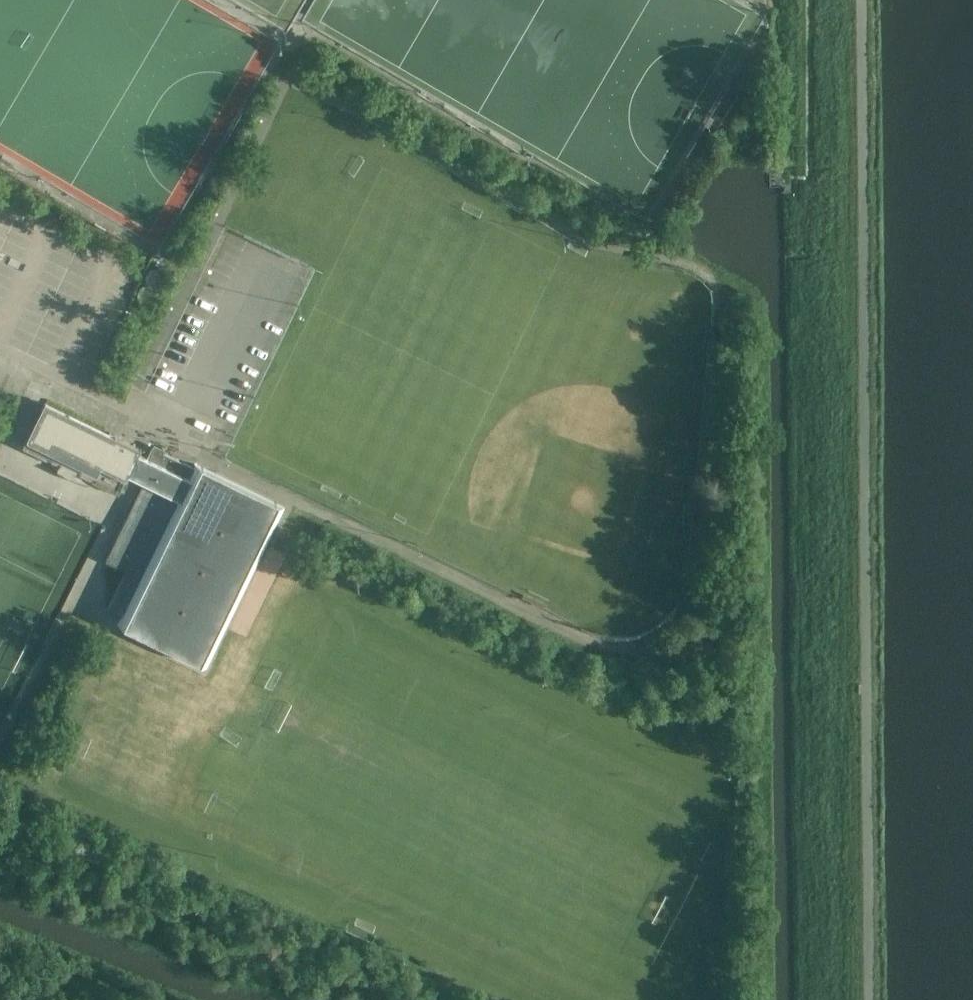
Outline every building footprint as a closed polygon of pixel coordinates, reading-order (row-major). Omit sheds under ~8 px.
[(159,262),(156,268),(164,272),(168,266),(159,262)] [(126,479),(128,475),(138,453),(140,448),(114,435),(113,437),(55,409),(50,406),(44,403),(23,447),(118,493),(126,479)] [(138,453),(128,475),(134,478),(143,482),(105,561),(115,565),(126,570),(107,609),(122,615),(118,623),(207,666),(284,504),(195,462),(194,466),(168,454),(169,452),(158,447),(157,449),(152,446),(146,457),(138,453)]
